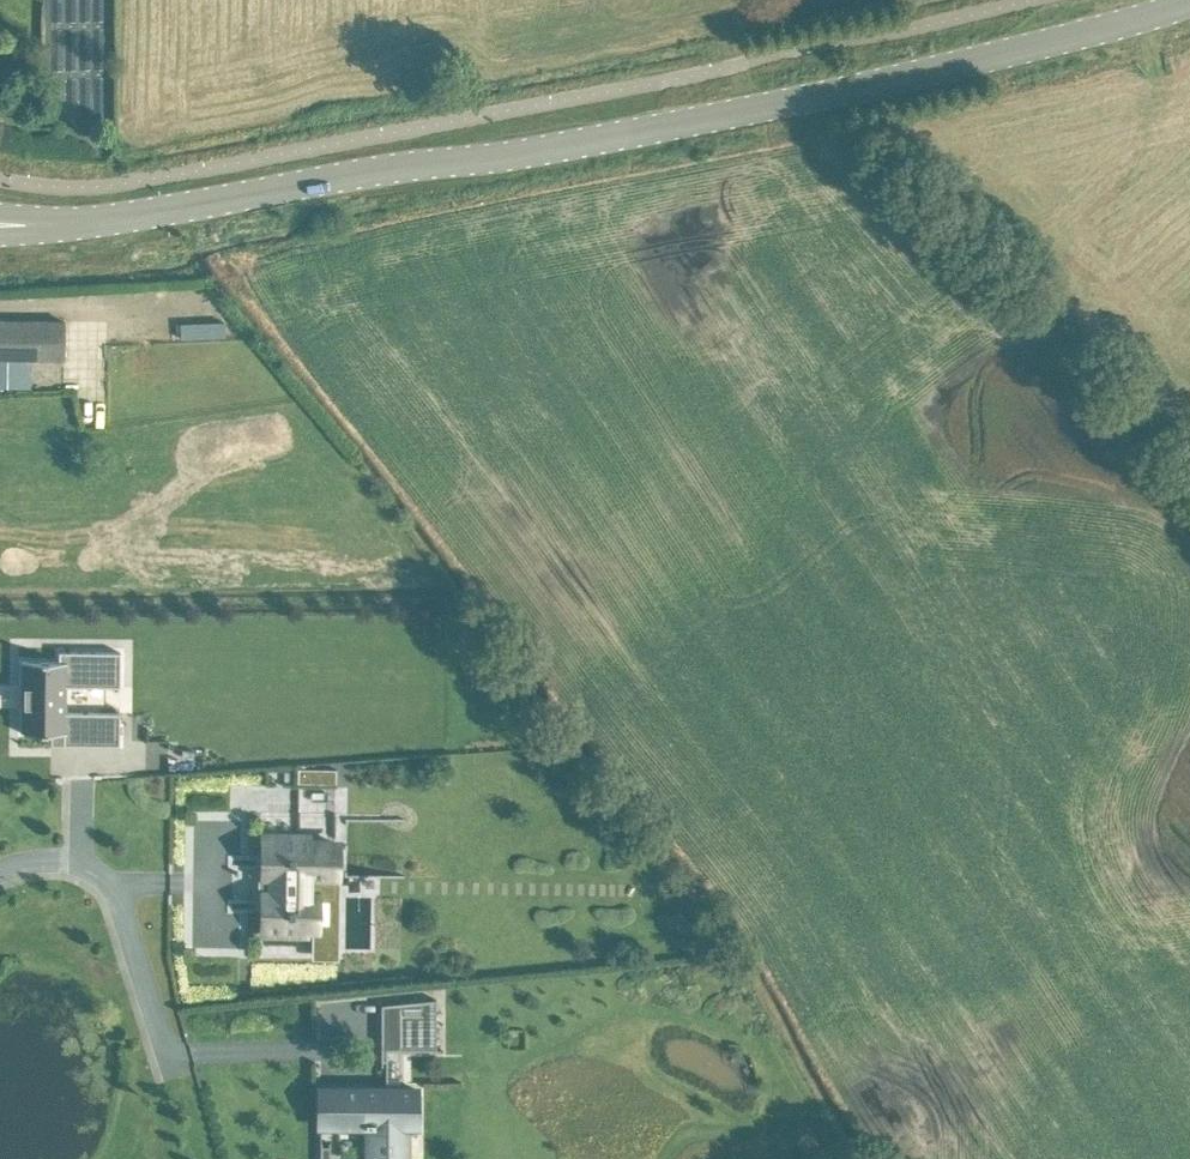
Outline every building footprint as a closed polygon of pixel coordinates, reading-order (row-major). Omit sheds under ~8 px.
[(0,319),(0,358),(64,358),(64,320),(0,319)] [(69,655),(31,657),(35,729),(77,726),(78,736),(107,734),(105,699),(76,701),(75,679),(125,668),(123,640),(69,643),(69,655)] [(300,767),(300,781),(337,782),(337,768),(300,767)] [(265,898),(265,932),(296,932),(297,927),(308,927),(312,928),(336,928),(336,922),(334,922),(335,895),(340,895),(371,896),(372,874),(341,873),(335,873),(335,870),(335,845),(336,787),(267,786),(266,836),(266,870),(266,874),(272,874),(271,893),(265,893),(265,898)] [(436,998),(382,1003),(382,1060),(387,1060),(387,1049),(436,1049),(436,998)] [(321,1087),(321,1126),(368,1126),(368,1158),(410,1158),(410,1127),(418,1127),(418,1088),(321,1087)] [(321,1158),(331,1158),(331,1145),(321,1145),(321,1158)]
